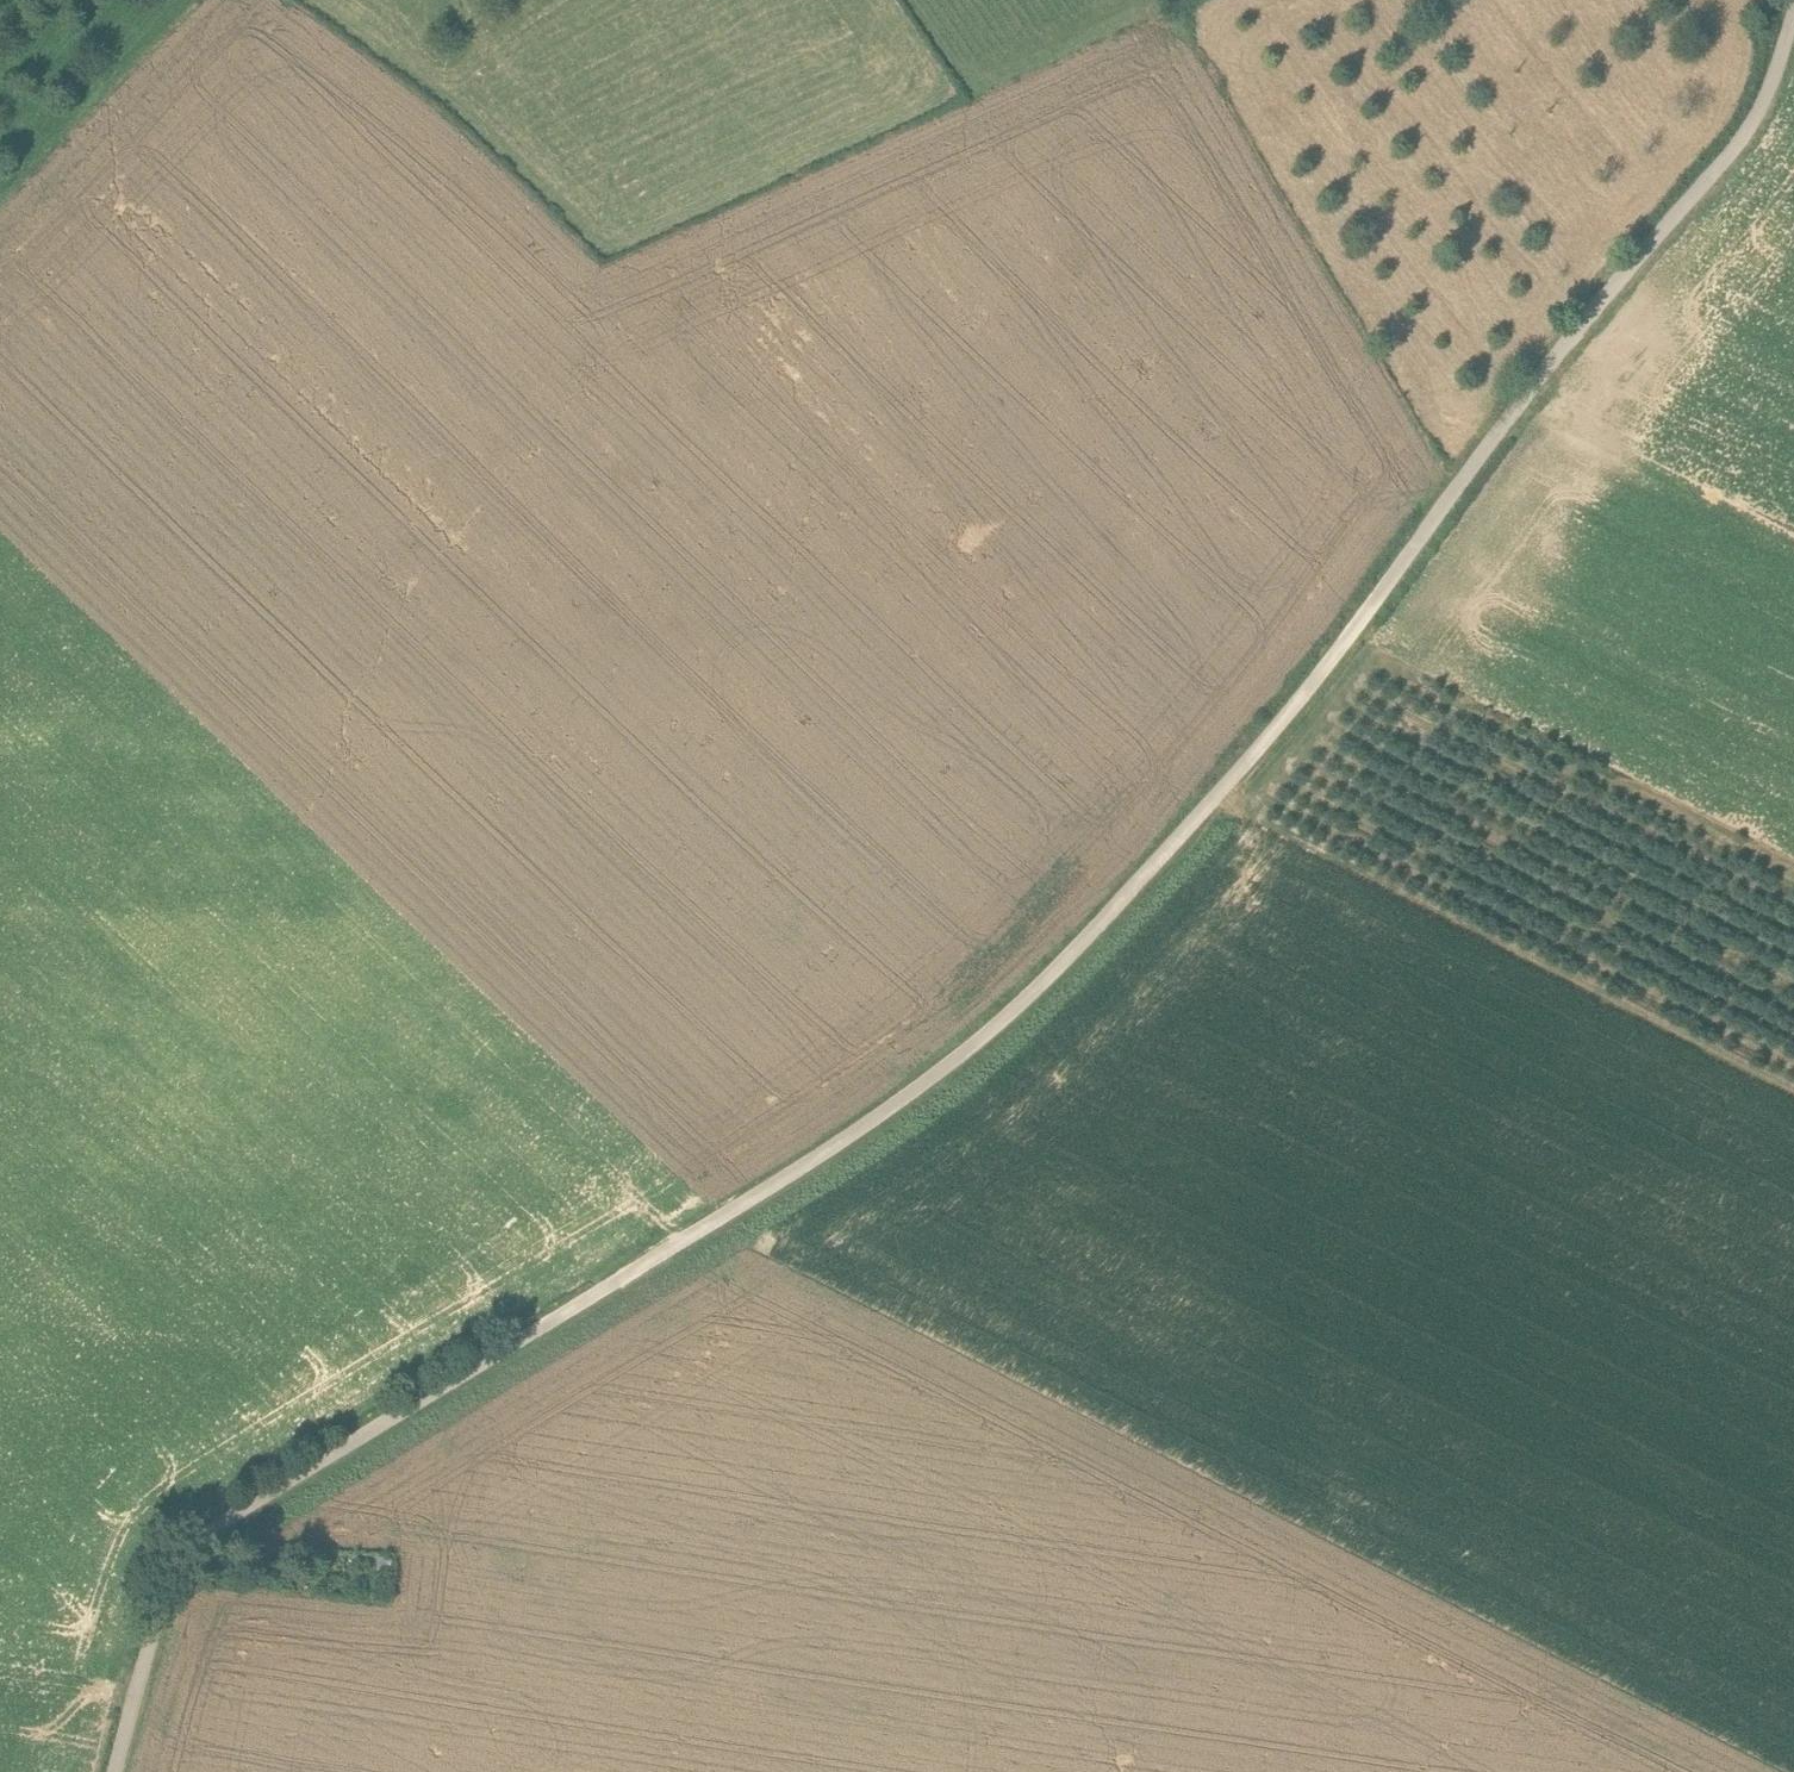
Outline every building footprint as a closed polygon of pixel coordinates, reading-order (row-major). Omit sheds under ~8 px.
[(392,1558),(378,1557),(377,1570),(391,1571),(392,1558)]
